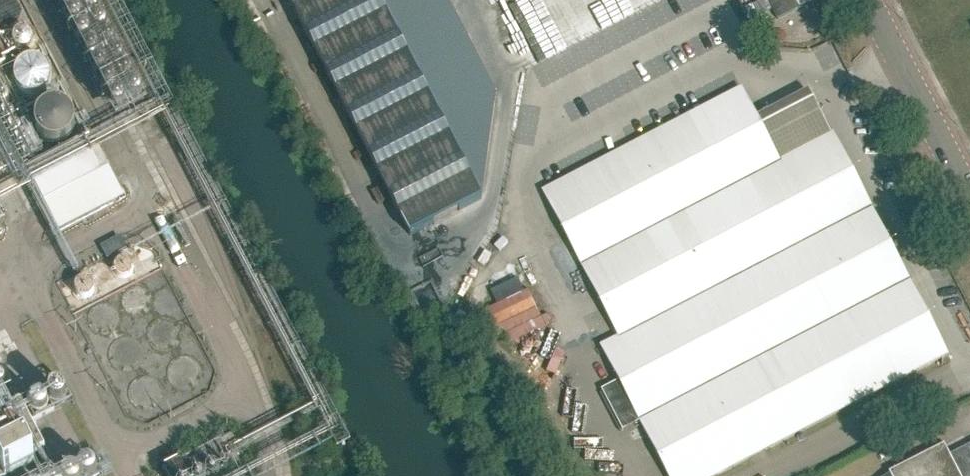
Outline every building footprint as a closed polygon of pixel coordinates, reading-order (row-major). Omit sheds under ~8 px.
[(411,234),(482,198),(381,0),(290,0),(411,234)] [(27,53),(10,70),(26,87),(43,70),(27,53)] [(602,345),(669,475),(715,475),(948,355),(833,133),(780,161),(742,88),(544,191),(620,336),(602,345)] [(28,173),(51,224),(107,198),(83,147),(28,173)] [(84,276),(70,276),(70,291),(84,291),(84,276)] [(478,302),(486,323),(494,319),(499,332),(508,328),(501,313),(530,301),(522,283),(478,302)] [(40,468),(35,458),(46,452),(21,405),(6,413),(5,410),(0,401),(0,475),(23,475),(40,468)] [(233,434),(165,470),(168,475),(195,475),(230,457),(237,471),(249,465),(233,434)] [(948,457),(942,445),(887,473),(889,475),(969,475),(969,445),(948,457)]
